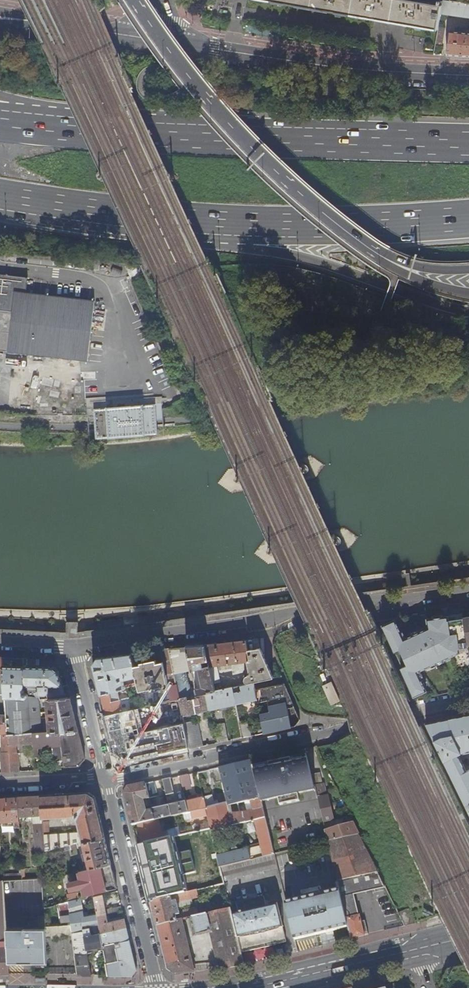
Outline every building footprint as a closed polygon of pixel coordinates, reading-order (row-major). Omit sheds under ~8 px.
[(331,11),(401,23),(438,30),(439,27),(441,13),(442,5),(441,5),(442,0),(439,0),(435,0),(434,4),(412,0),(265,0),(331,11)] [(442,5),(441,13),(468,17),(468,4),(451,1),(445,0),(443,0),(442,5)] [(439,27),(438,30),(436,44),(442,45),(444,28),(439,27)] [(448,55),(462,56),(468,56),(468,33),(462,32),(462,29),(455,28),(455,31),(450,31),(448,55)] [(96,300),(27,292),(28,276),(0,273),(0,350),(90,361),(96,300)] [(155,403),(93,408),(95,432),(95,438),(158,434),(155,403)] [(468,689),(468,653),(468,645),(464,618),(449,620),(448,616),(428,619),(426,614),(380,621),(402,668),(401,668),(414,697),(424,693),(426,698),(468,689)] [(249,640),(250,647),(265,646),(264,638),(249,640)] [(217,665),(247,661),(245,651),(247,650),(245,640),(231,642),(206,645),(214,683),(220,681),(217,665)] [(214,683),(206,645),(197,646),(187,647),(192,670),(197,694),(198,694),(206,692),(215,690),(214,683)] [(192,670),(187,647),(179,648),(169,649),(174,674),(192,670)] [(245,651),(247,661),(250,673),(248,674),(248,675),(247,676),(245,678),(245,680),(246,682),(248,683),(253,682),(272,678),(262,647),(259,648),(247,650),(245,651)] [(174,674),(169,649),(165,649),(161,650),(163,662),(166,674),(172,672),(172,677),(175,676),(174,674)] [(131,654),(130,654),(116,656),(98,659),(93,665),(97,679),(100,695),(118,690),(133,686),(132,684),(124,685),(123,680),(136,676),(134,666),(131,654)] [(65,697),(61,679),(59,672),(53,667),(45,667),(39,667),(27,666),(27,659),(17,659),(3,659),(5,695),(7,715),(7,732),(7,735),(33,733),(40,733),(39,704),(39,699),(65,697)] [(166,674),(163,662),(149,665),(149,664),(141,666),(141,665),(134,666),(136,676),(139,685),(144,707),(171,701),(168,685),(166,674)] [(255,690),(253,682),(248,683),(233,687),(236,703),(257,699),(255,690)] [(179,698),(177,688),(171,689),(171,684),(168,685),(171,701),(180,699),(179,698)] [(299,720),(284,684),(255,690),(257,699),(263,729),(267,728),(267,729),(268,729),(268,728),(278,726),(279,726),(282,725),(282,726),(283,725),(284,728),(295,726),(299,720)] [(337,702),(329,684),(320,688),(329,706),(337,702)] [(209,709),(236,703),(233,687),(215,690),(206,692),(209,709)] [(118,690),(100,695),(102,703),(105,715),(122,711),(118,690)] [(188,700),(187,697),(179,698),(180,699),(182,713),(183,715),(209,709),(206,692),(198,694),(198,697),(188,700)] [(70,697),(65,697),(39,699),(39,704),(45,704),(46,712),(49,712),(51,732),(63,731),(78,730),(74,712),(70,697)] [(122,711),(105,715),(108,728),(182,713),(180,699),(171,701),(144,707),(122,711)] [(467,771),(459,755),(468,753),(468,715),(427,724),(468,812),(468,770),(467,771)] [(188,746),(189,749),(202,746),(197,720),(184,723),(186,732),(188,746)] [(251,736),(248,722),(240,723),(243,737),(251,736)] [(213,725),(216,740),(227,738),(224,723),(213,725)] [(79,733),(78,730),(63,731),(65,745),(62,745),(64,761),(64,767),(79,766),(85,759),(81,741),(79,733)] [(33,733),(34,744),(34,748),(38,747),(53,746),(54,761),(64,761),(62,745),(65,745),(63,731),(51,732),(40,733),(33,733)] [(124,760),(188,746),(186,732),(121,746),(124,760)] [(7,735),(9,772),(19,772),(18,753),(16,753),(16,745),(34,744),(33,733),(7,735)] [(0,752),(1,773),(9,772),(7,735),(4,735),(4,738),(2,739),(3,752),(0,752)] [(308,759),(307,754),(291,758),(292,762),(299,761),(308,759)] [(292,762),(291,758),(269,763),(270,767),(275,766),(275,765),(287,762),(287,763),(292,762)] [(312,774),(308,759),(299,761),(301,773),(296,774),(299,788),(302,787),(302,788),(314,785),(312,774)] [(252,766),(250,761),(242,763),(227,766),(228,771),(237,804),(239,804),(256,800),(258,809),(252,810),(244,812),(239,813),(241,823),(254,820),(264,817),(260,801),(259,797),(253,771),(252,766)] [(270,767),(253,771),(259,797),(273,794),(274,798),(279,797),(278,793),(297,789),(298,793),(303,792),(302,788),(302,787),(299,788),(296,774),(301,773),(299,761),(292,762),(287,763),(287,762),(275,765),(275,766),(270,767)] [(269,763),(252,766),(253,771),(270,767),(269,763)] [(228,771),(227,766),(225,766),(218,768),(227,803),(227,806),(237,804),(228,771)] [(316,789),(323,821),(334,819),(328,795),(326,795),(324,783),(322,783),(319,772),(312,774),(314,785),(316,789)] [(191,789),(187,774),(180,776),(182,787),(183,787),(184,791),(191,789)] [(175,799),(170,778),(163,780),(168,801),(175,799)] [(94,790),(93,781),(77,782),(78,791),(94,790)] [(157,797),(153,782),(145,784),(149,798),(157,797)] [(149,798),(145,784),(139,785),(129,787),(125,794),(129,811),(133,825),(138,824),(154,820),(152,811),(146,812),(144,800),(149,798)] [(278,793),(279,797),(280,805),(300,801),(298,793),(297,789),(278,793)] [(84,842),(105,837),(100,819),(95,797),(89,793),(41,796),(43,818),(73,816),(77,820),(80,833),(48,835),(47,825),(43,825),(45,851),(50,849),(55,848),(70,845),(77,843),(84,842)] [(227,806),(227,803),(214,806),(211,795),(203,797),(203,798),(207,815),(208,819),(221,816),(229,813),(227,806)] [(43,818),(41,796),(31,796),(18,797),(19,817),(33,816),(36,853),(45,851),(43,825),(43,818)] [(18,797),(10,798),(0,798),(0,822),(15,821),(15,828),(20,827),(19,817),(18,797)] [(207,815),(203,798),(197,799),(190,800),(186,801),(188,812),(189,813),(191,812),(193,819),(207,815)] [(188,812),(186,801),(169,805),(172,816),(183,814),(188,812)] [(172,816),(169,805),(163,807),(158,808),(152,809),(152,811),(154,820),(159,819),(172,816)] [(232,825),(229,813),(221,816),(208,819),(209,823),(210,828),(211,831),(232,825)] [(239,813),(229,813),(232,825),(241,823),(239,813)] [(220,867),(273,854),(264,817),(254,820),(261,847),(255,849),(256,852),(249,853),(248,849),(217,856),(220,867)] [(154,820),(138,824),(143,844),(169,838),(167,831),(162,832),(159,819),(154,820)] [(359,833),(353,822),(325,831),(328,841),(359,833)] [(211,831),(210,828),(202,830),(169,838),(143,844),(138,845),(142,861),(167,855),(166,853),(191,847),(194,859),(202,857),(204,865),(167,874),(172,897),(197,891),(224,884),(223,881),(220,867),(217,856),(211,831)] [(352,939),(367,935),(365,924),(362,924),(360,914),(358,915),(354,894),(386,887),(359,833),(328,841),(339,887),(349,927),(352,939)] [(108,852),(105,837),(84,842),(87,852),(84,852),(86,858),(88,858),(91,868),(111,863),(108,852)] [(223,881),(277,869),(273,854),(220,867),(223,881)] [(114,877),(111,863),(91,868),(78,871),(80,879),(82,887),(84,896),(117,888),(114,877)] [(167,874),(146,879),(150,894),(166,891),(168,898),(172,897),(167,874)] [(82,887),(80,879),(68,882),(70,890),(82,887)] [(9,974),(8,962),(6,929),(3,881),(0,881),(0,974),(9,974)] [(285,904),(294,940),(349,927),(339,887),(301,897),(302,900),(285,904)] [(166,891),(150,894),(152,902),(168,898),(166,891)] [(199,898),(197,891),(172,897),(168,898),(152,902),(158,926),(182,920),(189,918),(198,916),(196,908),(183,911),(184,913),(176,915),(173,904),(178,903),(179,907),(189,905),(188,901),(199,898)] [(107,914),(103,895),(94,897),(96,908),(97,917),(107,914)] [(82,911),(80,897),(68,899),(70,916),(60,917),(61,925),(71,924),(78,975),(87,975),(92,975),(88,953),(83,929),(82,926),(89,924),(98,922),(97,917),(96,908),(82,911)] [(232,916),(241,952),(286,942),(277,906),(267,908),(264,897),(236,904),(238,914),(232,916)] [(405,926),(416,924),(409,908),(399,913),(405,926)] [(211,932),(220,969),(227,968),(230,968),(244,965),(241,952),(232,916),(230,909),(211,913),(203,915),(198,916),(189,918),(189,919),(194,936),(211,932)] [(126,927),(124,919),(108,922),(107,914),(97,917),(98,922),(100,933),(126,927)] [(182,920),(158,926),(163,949),(168,969),(174,974),(185,973),(195,972),(183,920),(182,920)] [(103,949),(100,933),(98,922),(89,924),(89,927),(83,929),(88,953),(103,949)] [(133,953),(126,927),(100,933),(103,949),(108,975),(133,975),(137,970),(133,953)] [(8,962),(47,962),(45,928),(6,929),(8,962)] [(206,957),(196,959),(198,970),(208,967),(206,957)]
